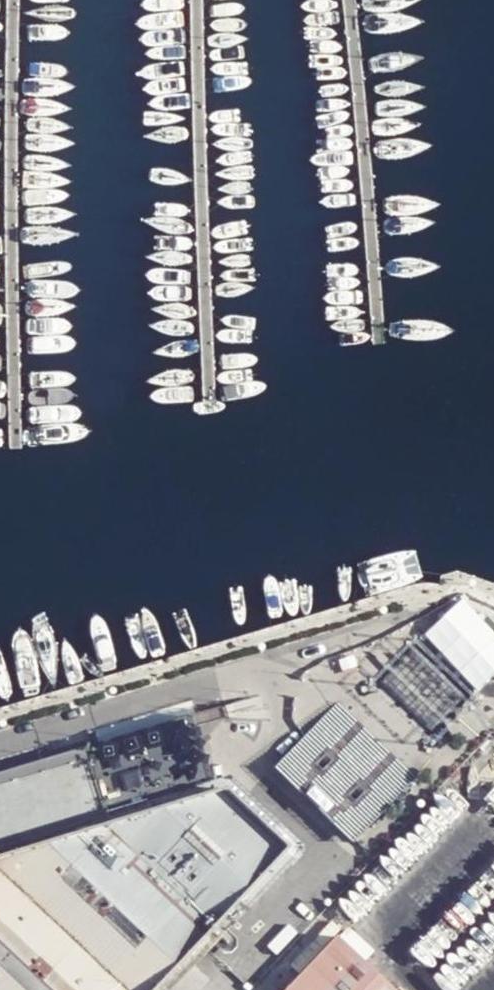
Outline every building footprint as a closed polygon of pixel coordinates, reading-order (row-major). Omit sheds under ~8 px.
[(215,791),(191,700),(0,756),(0,853),(215,791)] [(288,846),(229,787),(215,791),(0,853),(0,989),(153,989),(198,942),(288,846)] [(335,932),(363,958),(371,949),(349,929),(384,891),(363,873),(331,907),(346,921),(335,932)] [(323,945),(281,989),(371,989),(323,945)]
